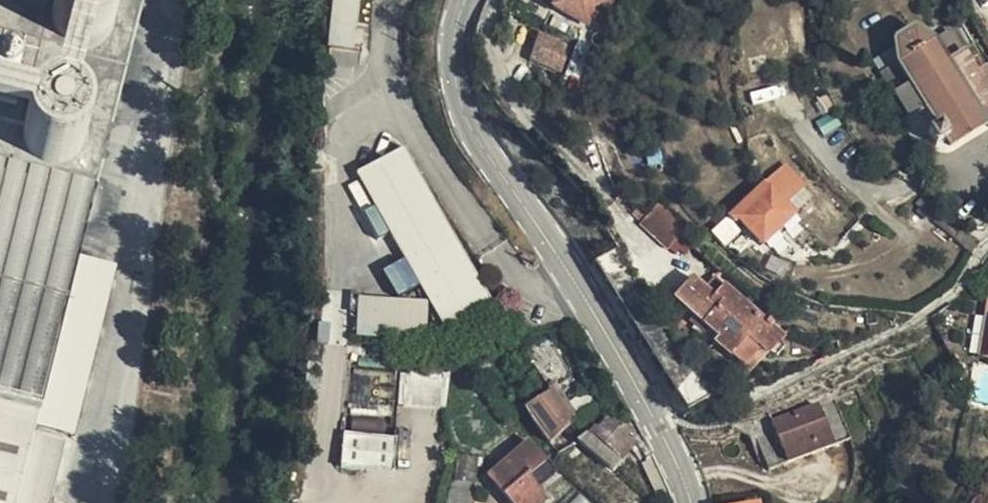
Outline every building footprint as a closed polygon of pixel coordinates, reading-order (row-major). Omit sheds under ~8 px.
[(149,19),(74,0),(0,0),(0,502),(60,502),(72,453),(41,445),(149,19)] [(573,53),(583,25),(551,14),(542,43),(573,53)] [(614,30),(604,26),(592,60),(602,64),(614,30)] [(909,120),(921,141),(928,154),(940,147),(942,145),(940,142),(972,121),(954,93),(970,83),(962,70),(942,39),(927,49),(909,36),(889,49),(892,70),(876,80),(901,125),(909,120)] [(980,116),(986,126),(987,129),(987,90),(971,64),(962,70),(970,83),(954,93),(972,121),(980,116)] [(980,116),(972,121),(940,142),(942,145),(940,147),(944,152),(986,126),(980,116)] [(909,120),(901,125),(895,128),(908,150),(921,141),(909,120)] [(349,175),(378,239),(392,232),(405,261),(385,270),(397,296),(425,284),(443,324),(487,304),(415,145),(349,175)] [(762,181),(746,195),(776,227),(808,196),(785,172),(768,187),(762,181)] [(668,215),(681,227),(701,207),(672,180),(663,191),(654,182),(649,186),(668,215)] [(655,198),(653,200),(668,215),(649,186),(646,189),(655,198)] [(725,216),(734,226),(751,210),(742,201),(725,216)] [(655,207),(641,223),(676,255),(690,240),(655,207)] [(784,304),(779,300),(777,302),(726,255),(717,265),(703,252),(698,258),(716,286),(735,313),(757,342),(771,328),(778,334),(793,317),(782,306),(784,304)] [(725,321),(753,346),(757,342),(735,313),(716,286),(698,258),(686,272),(730,315),(725,321)] [(979,325),(987,326),(987,306),(983,305),(979,325)] [(358,306),(356,339),(426,339),(426,309),(358,306)] [(550,321),(542,334),(563,367),(569,363),(573,371),(589,360),(564,320),(550,321)] [(542,334),(550,321),(535,323),(542,334)] [(983,365),(987,333),(987,326),(979,325),(973,363),(983,365)] [(581,397),(588,393),(573,371),(569,363),(563,367),(566,372),(540,388),(556,410),(566,424),(586,405),(581,397)] [(822,364),(777,384),(750,396),(755,406),(763,403),(777,435),(808,431),(809,430),(804,418),(816,413),(821,424),(823,429),(863,412),(843,366),(826,373),(822,364)] [(690,374),(675,388),(691,405),(706,391),(690,374)] [(809,430),(821,424),(816,413),(804,418),(809,430)] [(582,437),(615,471),(639,445),(641,443),(618,423),(609,420),(582,437)] [(567,443),(560,433),(558,435),(555,437),(544,423),(506,459),(539,502),(540,502),(563,484),(554,474),(572,458),(567,451),(570,448),(567,443)] [(808,431),(777,435),(783,447),(823,429),(821,424),(809,430),(808,431)] [(343,434),(344,467),(397,466),(396,433),(343,434)]
